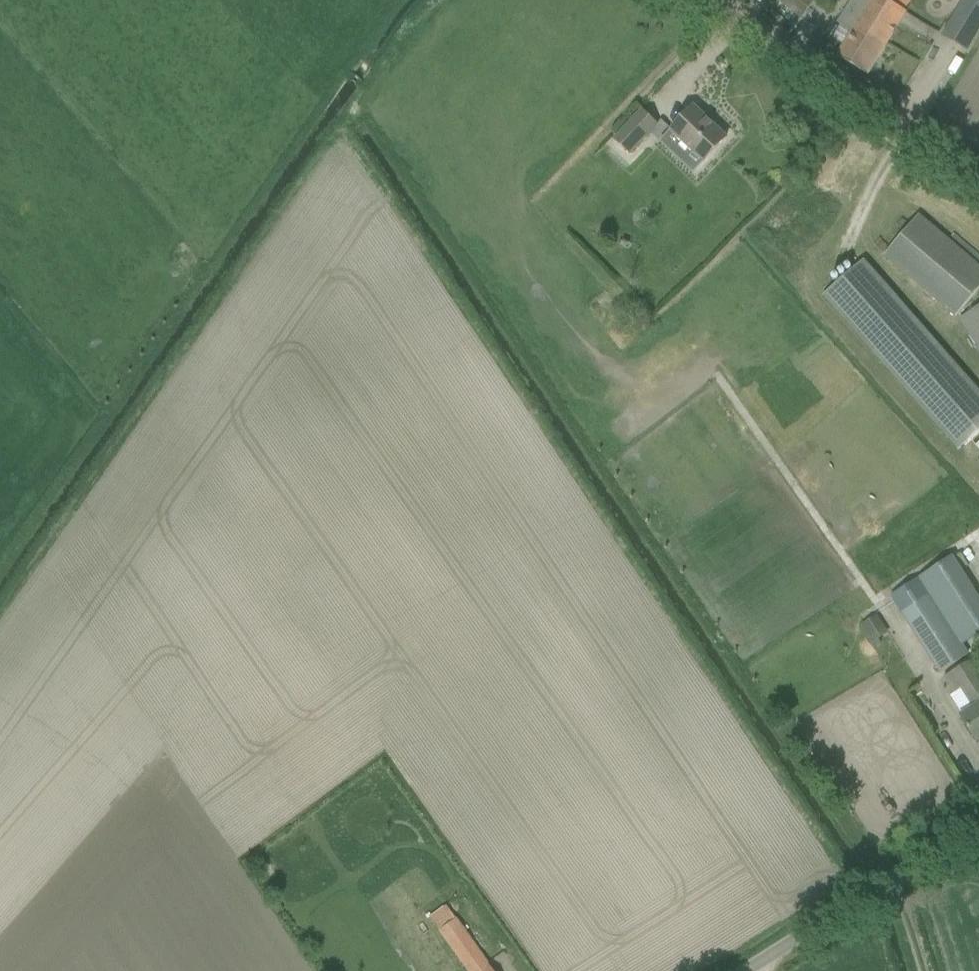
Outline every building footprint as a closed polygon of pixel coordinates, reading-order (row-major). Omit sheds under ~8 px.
[(779,3),(802,19),(816,0),(781,0),(779,3)] [(838,57),(868,75),(879,58),(906,13),(903,11),(910,0),(851,0),(848,6),(838,23),(852,32),(838,57)] [(967,50),(978,31),(978,3),(973,0),(965,0),(944,36),(967,50)] [(672,130),(705,161),(727,138),(694,107),(672,130)] [(615,140),(629,154),(657,124),(643,111),(615,140)] [(919,215),(885,255),(957,317),(978,290),(978,266),(919,215)] [(865,260),(823,295),(959,450),(969,442),(975,449),(978,445),(978,393),(865,260)] [(978,348),(978,305),(959,318),(978,348)] [(902,611),(941,672),(968,654),(929,594),(902,611)] [(878,614),(862,625),(873,642),(889,632),(878,614)] [(977,741),(978,739),(978,678),(969,661),(944,677),(954,693),(962,688),(974,708),(961,716),(977,741)] [(464,931),(447,943),(462,967),(480,954),(464,931)] [(434,940),(424,947),(430,956),(440,948),(434,940)]
